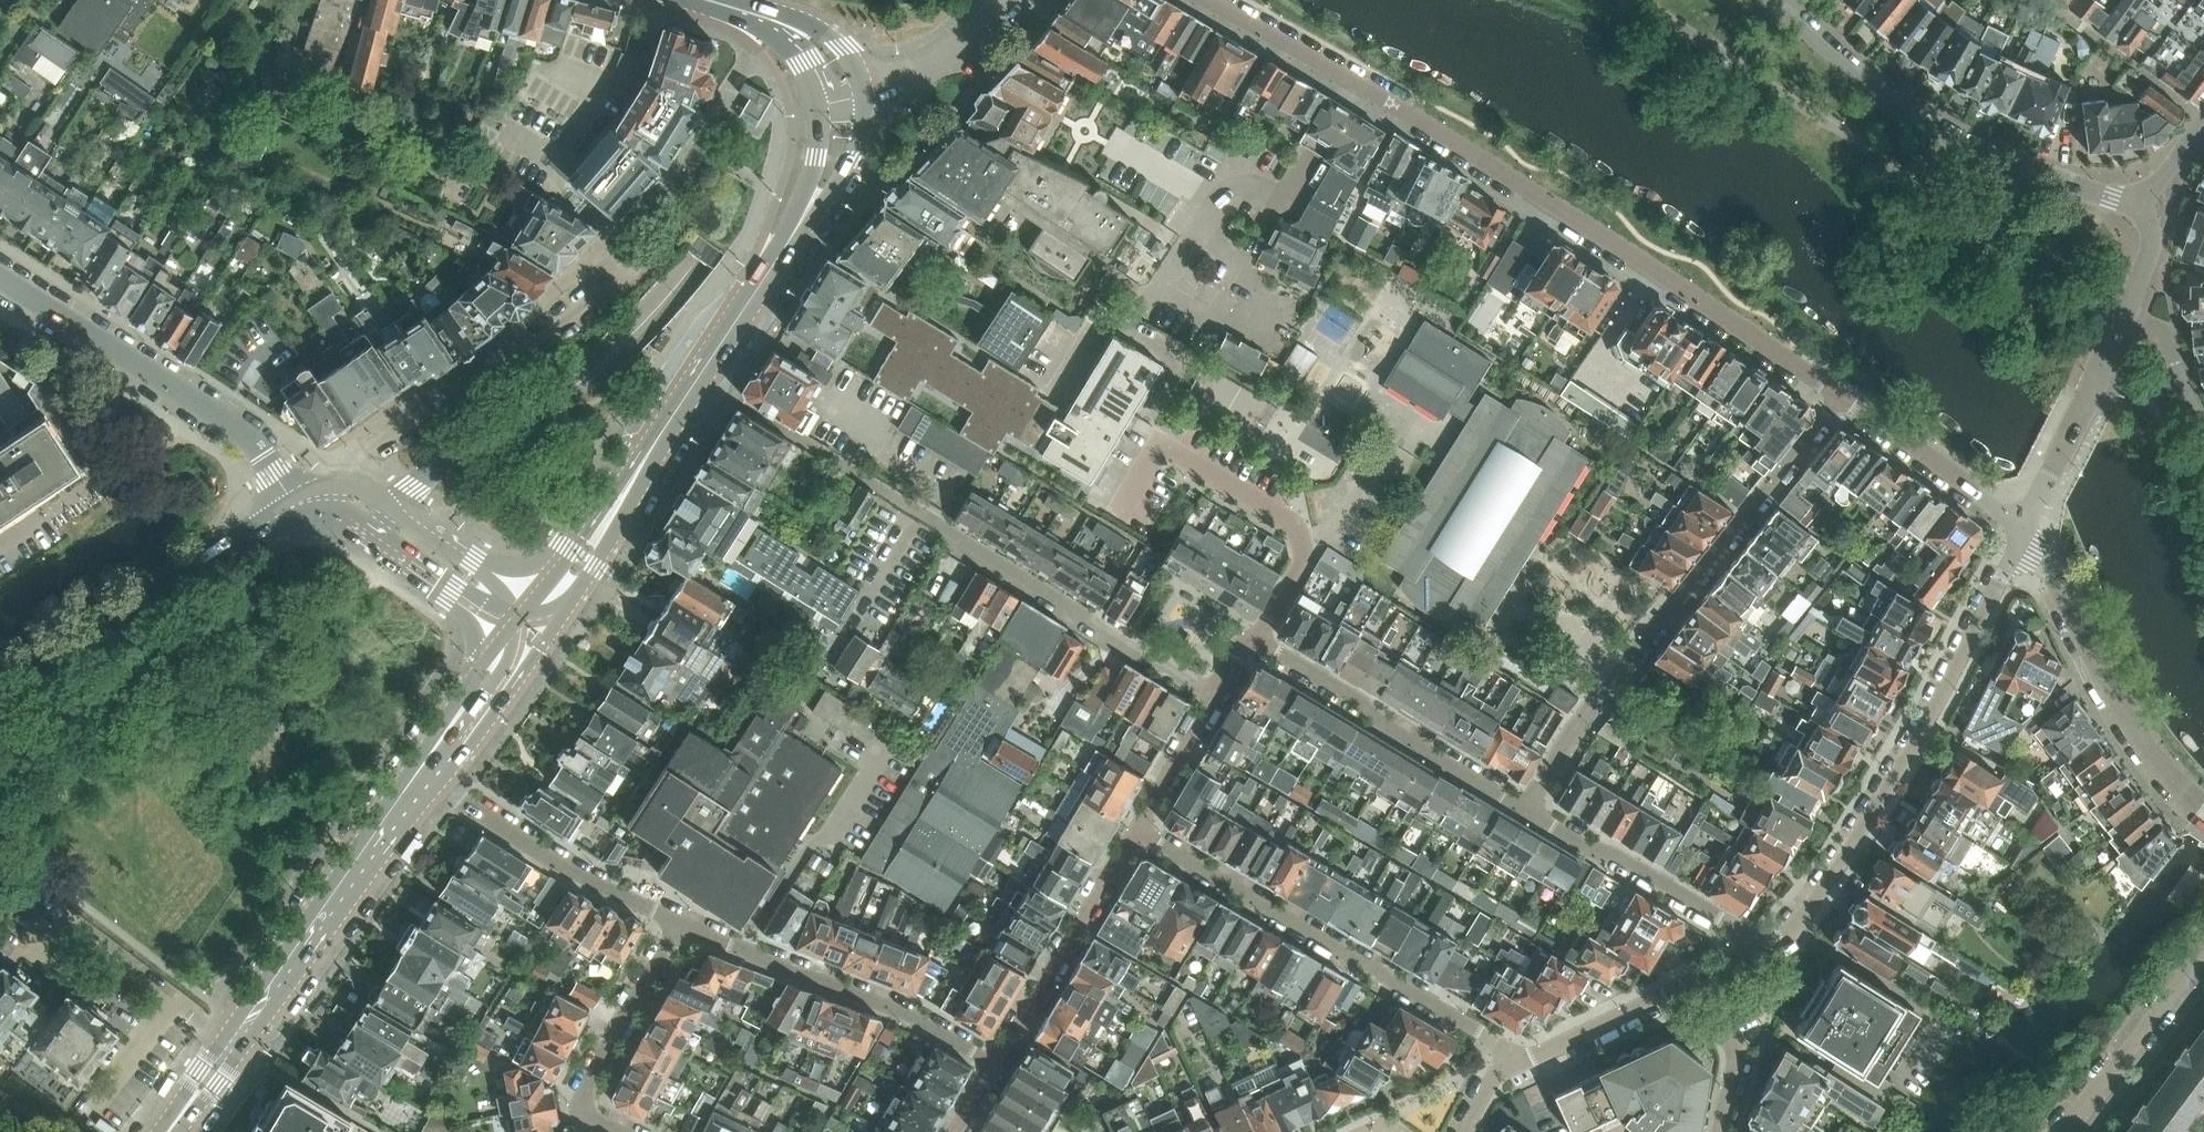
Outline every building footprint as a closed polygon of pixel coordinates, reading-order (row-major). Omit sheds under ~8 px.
[(59,26),(100,54),(115,32),(128,40),(155,0),(77,0),(59,26)] [(307,39),(340,50),(361,0),(320,0),(307,39)] [(366,16),(361,15),(359,25),(364,26),(360,41),(350,38),(342,71),(352,73),(350,82),(372,88),(387,28),(394,30),(399,11),(402,0),(370,0),(366,16)] [(404,0),(403,0),(402,0),(399,11),(419,17),(420,14),(431,16),(433,8),(436,9),(438,0),(404,0)] [(443,1),(442,5),(446,6),(448,2),(459,7),(455,15),(462,18),(454,33),(460,35),(462,30),(476,6),(477,3),(467,1),(467,0),(443,0),(443,1)] [(467,1),(477,3),(476,6),(462,30),(494,40),(506,0),(467,0),(467,1)] [(494,40),(506,43),(505,48),(504,48),(498,67),(508,69),(509,64),(528,0),(506,0),(494,40)] [(509,64),(519,67),(523,53),(522,53),(527,36),(538,39),(550,0),(528,0),(509,64)] [(576,0),(550,0),(538,39),(534,51),(541,54),(557,26),(568,30),(576,0)] [(614,10),(577,0),(576,0),(568,30),(605,44),(610,26),(615,24),(617,17),(613,13),(614,10)] [(1081,25),(1107,42),(1111,44),(1114,40),(1128,48),(1140,28),(1144,30),(1153,17),(1124,0),(1068,0),(1062,9),(1083,21),(1081,25)] [(1163,0),(1124,0),(1153,17),(1163,0)] [(1153,17),(1145,31),(1140,28),(1128,48),(1146,60),(1159,40),(1163,42),(1182,10),(1165,0),(1163,0),(1153,17)] [(1863,15),(1874,0),(1843,0),(1863,15)] [(1863,15),(1862,16),(1885,35),(1914,0),(1874,0),(1863,15)] [(1885,36),(1905,52),(1938,9),(1928,0),(1914,0),(1885,36)] [(1938,9),(1905,53),(1926,68),(1953,25),(1964,8),(1956,4),(1955,4),(1957,0),(1944,0),(1938,9)] [(2067,7),(2091,26),(2110,0),(2072,0),(2067,7)] [(2203,80),(2203,14),(2194,7),(2191,4),(2186,0),(2110,0),(2091,26),(2114,44),(2132,18),(2192,64),(2189,68),(2203,80)] [(1988,23),(1997,5),(1992,2),(1986,14),(1982,25),(1974,39),(1953,25),(1926,69),(1928,76),(1936,81),(1943,79),(1956,87),(1988,23)] [(1083,21),(1062,9),(1059,12),(1055,14),(1050,20),(1049,26),(1083,46),(1088,38),(1099,46),(1101,44),(1105,46),(1107,42),(1081,25),(1083,21)] [(1163,42),(1170,46),(1155,72),(1164,78),(1169,69),(1179,52),(1198,20),(1182,10),(1163,42)] [(2132,18),(2114,44),(2127,55),(2133,47),(2145,56),(2158,38),(2132,18)] [(1169,69),(1178,74),(1187,57),(1197,62),(1178,91),(1161,81),(1155,90),(1174,101),(1178,96),(1216,118),(1255,53),(1215,30),(1198,20),(1179,52),(1169,69)] [(71,73),(84,54),(42,25),(41,26),(37,23),(13,55),(55,83),(65,69),(71,73)] [(1956,87),(1955,88),(1962,92),(1963,91),(1978,98),(2003,48),(1991,42),(1998,27),(1988,23),(1956,87)] [(670,26),(665,28),(663,28),(647,80),(646,79),(613,131),(615,133),(608,141),(605,139),(578,170),(579,183),(582,186),(580,188),(615,219),(658,169),(655,167),(659,161),(665,165),(701,109),(695,106),(699,96),(708,99),(716,73),(705,69),(710,53),(717,50),(711,38),(704,42),(688,36),(688,35),(686,35),(686,34),(683,30),(683,29),(670,25),(670,26)] [(1083,46),(1049,26),(1032,47),(1085,79),(1083,81),(1095,87),(1100,80),(1096,77),(1106,60),(1083,46)] [(2041,39),(2029,35),(2023,46),(2014,65),(1998,58),(1978,99),(1980,107),(1988,111),(1996,109),(2005,113),(2041,39)] [(2059,44),(2042,36),(2005,113),(2028,122),(2031,130),(2040,133),(2048,130),(2067,83),(2046,75),(2059,44)] [(2158,38),(2145,56),(2139,64),(2197,107),(2203,97),(2203,80),(2189,68),(2192,64),(2158,38)] [(1076,96),(1083,81),(1029,49),(1017,62),(1065,90),(1076,96)] [(1256,94),(1266,100),(1284,70),(1265,59),(1247,88),(1240,101),(1249,106),(1256,94)] [(1001,78),(1000,77),(988,92),(982,93),(975,102),(976,108),(964,123),(960,121),(928,154),(923,154),(917,159),(913,164),(913,169),(910,173),(994,228),(1010,204),(1043,226),(1027,250),(1034,254),(1037,261),(1039,266),(1043,270),(1049,274),(1056,277),(1062,277),(1068,277),(1075,282),(1091,257),(1085,252),(1090,244),(1108,256),(1133,220),(1084,188),(1089,181),(1029,153),(1065,90),(1017,62),(1017,61),(1001,78)] [(1283,123),(1289,112),(1306,84),(1284,70),(1266,100),(1259,112),(1283,123)] [(2142,91),(2120,75),(2116,81),(2141,102),(2150,109),(2170,125),(2176,121),(2180,115),(2181,110),(2147,85),(2142,91)] [(750,98),(739,116),(757,126),(773,97),(745,81),(739,91),(750,98)] [(1300,119),(1294,129),(1290,127),(1285,137),(1297,143),(1298,141),(1326,96),(1306,84),(1289,112),(1300,119)] [(1312,149),(1321,155),(1348,109),(1338,103),(1326,96),(1298,141),(1312,149)] [(2105,99),(2082,101),(2075,102),(2073,112),(2084,113),(2085,122),(2084,123),(2087,151),(2107,149),(2107,150),(2121,149),(2121,147),(2141,145),(2140,142),(2137,102),(2106,106),(2105,99)] [(489,104),(485,111),(500,119),(504,112),(489,104)] [(1321,155),(1332,162),(1299,219),(1289,225),(1288,225),(1278,220),(1263,249),(1295,265),(1292,270),(1287,268),(1285,272),(1305,282),(1345,203),(1344,203),(1358,178),(1356,177),(1383,132),(1348,109),(1321,155)] [(2170,125),(2150,109),(2139,117),(2140,142),(2152,139),(2151,140),(2157,143),(2164,138),(2165,131),(2164,130),(2170,125)] [(1418,153),(1420,149),(1420,148),(1394,131),(1376,166),(1394,175),(1384,194),(1394,200),(1418,153)] [(15,154),(12,152),(15,146),(0,136),(0,177),(15,154)] [(10,219),(42,170),(51,155),(28,140),(0,184),(0,211),(10,217),(10,218),(10,219)] [(1390,209),(1406,217),(1435,162),(1434,162),(1434,157),(1428,154),(1424,156),(1418,153),(1394,200),(1384,194),(1367,186),(1363,195),(1368,198),(1366,202),(1387,213),(1390,209)] [(1416,220),(1424,224),(1451,170),(1435,162),(1406,217),(1401,226),(1410,231),(1416,220)] [(42,170),(10,219),(32,233),(64,185),(42,170)] [(1468,179),(1451,170),(1424,224),(1408,255),(1414,258),(1417,253),(1418,254),(1438,217),(1446,221),(1465,184),(1468,179)] [(956,218),(959,212),(960,211),(907,176),(899,185),(893,185),(884,196),(885,203),(954,249),(957,248),(967,234),(966,230),(963,228),(965,224),(956,218)] [(1465,184),(1446,221),(1445,223),(1484,247),(1490,235),(1499,240),(1506,226),(1497,221),(1503,210),(1501,209),(1498,205),(1494,203),(1491,203),(1481,196),(1482,195),(1465,184)] [(58,250),(59,250),(90,202),(86,199),(88,196),(73,186),(71,189),(67,187),(36,234),(59,249),(58,250)] [(588,238),(595,231),(588,223),(532,191),(527,200),(515,192),(512,197),(502,190),(480,227),(499,238),(500,236),(556,270),(557,269),(559,272),(562,269),(561,268),(575,256),(576,257),(579,254),(576,252),(590,240),(588,238)] [(90,202),(59,250),(81,264),(112,217),(90,202)] [(859,231),(917,268),(919,266),(922,268),(927,267),(937,253),(936,248),(933,246),(937,242),(882,206),(859,231)] [(2200,210),(2195,225),(2194,225),(2190,237),(2185,252),(2203,259),(2203,211),(2200,210)] [(1377,226),(1359,217),(1347,241),(1365,250),(1377,226)] [(93,289),(102,294),(130,250),(140,235),(116,219),(112,225),(85,266),(89,273),(87,275),(98,282),(93,289)] [(475,229),(456,220),(453,227),(468,240),(475,229)] [(917,270),(917,268),(859,231),(836,256),(901,296),(902,295),(909,285),(910,281),(908,277),(896,271),(903,261),(917,270)] [(525,291),(530,298),(544,286),(543,286),(544,281),(552,274),(551,273),(546,269),(521,254),(484,234),(478,245),(486,250),(478,264),(481,265),(507,278),(525,290),(525,291)] [(1518,297),(1517,298),(1535,310),(1536,311),(1538,308),(1544,312),(1551,317),(1551,316),(1585,265),(1572,257),(1570,251),(1560,245),(1553,245),(1553,244),(1550,249),(1543,259),(1532,252),(1531,253),(1513,240),(1512,239),(1501,258),(1487,280),(1486,282),(1487,283),(1487,282),(1505,294),(1507,290),(1518,297)] [(1400,248),(1391,243),(1383,259),(1392,263),(1400,248)] [(130,250),(102,294),(99,298),(125,316),(153,272),(157,274),(163,264),(149,255),(146,260),(130,250)] [(1490,251),(1476,273),(1487,280),(1501,258),(1490,251)] [(828,260),(787,328),(836,358),(852,330),(857,329),(862,320),(862,314),(851,307),(862,289),(865,283),(828,260)] [(1121,263),(1117,268),(1125,273),(1129,268),(1121,263)] [(449,306),(451,306),(474,315),(491,333),(509,316),(518,317),(530,307),(530,298),(525,291),(525,290),(507,278),(481,265),(467,277),(473,284),(457,298),(451,291),(451,289),(437,274),(426,284),(435,294),(441,300),(449,306)] [(1597,273),(1585,265),(1551,316),(1557,320),(1554,324),(1553,323),(1546,334),(1554,339),(1562,327),(1581,339),(1617,286),(1616,285),(1613,279),(1603,273),(1597,273)] [(129,318),(152,333),(180,289),(157,274),(129,318)] [(2194,285),(2194,297),(2191,297),(2185,302),(2185,311),(2191,317),(2194,317),(2194,328),(2203,326),(2203,285),(2194,285)] [(989,325),(978,343),(1017,369),(1051,317),(1012,291),(1000,308),(998,307),(987,323),(989,325)] [(332,292),(308,309),(333,344),(344,361),(346,360),(376,403),(379,401),(382,406),(388,402),(384,398),(402,385),(363,329),(358,333),(360,335),(351,342),(332,314),(342,307),(332,292)] [(451,306),(449,306),(441,300),(435,294),(432,293),(428,292),(421,297),(421,301),(421,303),(422,306),(457,357),(458,357),(464,358),(473,351),(474,345),(491,333),(474,315),(451,306)] [(156,339),(174,351),(200,309),(180,296),(155,335),(156,339)] [(200,309),(174,351),(193,364),(226,312),(206,300),(200,309)] [(884,302),(870,325),(897,341),(873,380),(907,401),(920,379),(972,411),(959,432),(991,452),(994,453),(1007,431),(1034,448),(1042,454),(1078,476),(1088,482),(1090,483),(1132,414),(1162,364),(1150,357),(1114,335),(1070,408),(1067,413),(1035,394),(1038,389),(989,359),(986,364),(955,345),(958,340),(909,310),(906,316),(884,302)] [(429,371),(395,321),(381,330),(379,327),(380,326),(374,317),(376,316),(369,306),(367,308),(366,306),(353,315),(363,329),(376,347),(378,345),(404,384),(413,378),(418,380),(429,371)] [(1670,381),(1671,378),(1700,335),(1701,333),(1661,306),(1655,307),(1654,306),(1635,335),(1625,328),(1616,342),(1622,356),(1642,369),(1645,364),(1670,381)] [(410,311),(395,321),(429,371),(430,371),(436,372),(455,359),(424,315),(416,320),(410,311)] [(1563,443),(1570,432),(1560,418),(1554,413),(1547,408),(1532,401),(1516,398),(1509,409),(1491,398),(1481,409),(1467,400),(1492,362),(1424,320),(1385,382),(1441,418),(1448,409),(1471,425),(1421,505),(1417,502),(1381,558),(1406,574),(1398,585),(1408,598),(1414,604),(1425,611),(1436,616),(1452,619),(1460,608),(1480,620),(1531,539),(1535,542),(1587,458),(1563,443)] [(1458,325),(1455,330),(1466,338),(1470,333),(1458,325)] [(2194,328),(2193,328),(2194,335),(2190,339),(2192,348),(2197,351),(2197,352),(2199,352),(2203,351),(2203,326),(2194,328)] [(1224,331),(1211,354),(1255,379),(1268,356),(1224,331)] [(1682,386),(1693,394),(1721,351),(1722,350),(1721,349),(1720,345),(1712,340),(1709,341),(1700,335),(1671,378),(1679,383),(1674,391),(1677,393),(1682,386)] [(1297,343),(1280,370),(1301,384),(1318,356),(1297,343)] [(327,356),(309,369),(348,423),(373,406),(343,362),(344,361),(333,344),(323,351),(327,356)] [(745,397),(801,432),(814,411),(805,406),(805,405),(803,404),(818,379),(826,384),(832,374),(806,358),(808,355),(800,351),(793,363),(773,350),(757,377),(749,379),(743,389),(745,396),(745,397)] [(1721,351),(1693,394),(1700,398),(1695,406),(1709,415),(1714,408),(1743,366),(1743,364),(1741,360),(1730,352),(1728,356),(1721,351)] [(1725,415),(1735,422),(1766,380),(1763,375),(1752,367),(1750,370),(1743,366),(1714,408),(1721,413),(1716,420),(1720,423),(1725,415)] [(348,423),(309,369),(308,368),(281,387),(287,396),(285,398),(288,401),(283,404),(282,410),(288,419),(294,420),(299,417),(317,444),(348,423)] [(35,499),(40,507),(50,501),(45,493),(81,469),(45,415),(15,435),(10,427),(29,414),(0,370),(0,522),(35,499)] [(1556,373),(1550,383),(1560,390),(1567,379),(1556,373)] [(1750,445),(1791,397),(1792,395),(1767,378),(1766,380),(1735,422),(1730,430),(1750,445)] [(1630,439),(1638,426),(1570,379),(1560,394),(1563,396),(1630,439)] [(1791,397),(1750,445),(1741,458),(1763,474),(1811,414),(1810,406),(1798,398),(1794,398),(1791,397)] [(923,413),(911,406),(897,428),(910,435),(923,413)] [(738,409),(722,435),(785,473),(785,472),(778,467),(792,442),(738,409)] [(935,420),(923,413),(910,435),(922,442),(935,420)] [(932,449),(945,427),(935,420),(922,442),(932,449)] [(944,455),(956,433),(945,426),(945,427),(932,449),(944,455)] [(1812,480),(1824,490),(1862,443),(1844,430),(1843,431),(1839,429),(1792,488),(1800,494),(1812,480)] [(955,462),(968,440),(956,433),(944,455),(955,462)] [(722,435),(708,458),(762,491),(772,475),(775,477),(777,473),(783,476),(785,473),(722,435)] [(966,469),(979,446),(968,440),(955,462),(966,469)] [(1839,492),(1849,501),(1882,460),(1878,458),(1880,455),(1862,443),(1824,490),(1822,492),(1832,500),(1839,492)] [(979,446),(966,469),(977,475),(990,453),(979,446)] [(696,477),(751,511),(757,515),(769,496),(762,492),(762,491),(708,458),(706,462),(700,464),(696,472),(696,477)] [(1857,507),(1869,518),(1904,475),(1902,474),(1901,469),(1892,464),(1887,464),(1882,460),(1849,501),(1842,508),(1850,515),(1857,507)] [(1018,469),(1004,461),(998,470),(1012,478),(1018,469)] [(1012,478),(1026,487),(1032,478),(1018,469),(1012,478)] [(1684,491),(1676,505),(1717,531),(1733,511),(1690,483),(1671,471),(1666,480),(1684,491)] [(1890,535),(1894,530),(1925,491),(1927,488),(1913,477),(1912,479),(1904,474),(1904,475),(1869,518),(1859,531),(1867,537),(1874,529),(1875,530),(1878,526),(1890,535)] [(727,547),(751,511),(696,477),(665,525),(668,527),(703,549),(702,550),(719,561),(720,560),(835,632),(836,630),(835,630),(861,589),(860,589),(859,590),(817,564),(811,574),(794,564),(800,554),(757,527),(739,555),(727,547)] [(1612,479),(1606,489),(1616,496),(1623,485),(1612,479)] [(1728,479),(1718,492),(1737,507),(1746,495),(1728,479)] [(831,531),(838,536),(842,529),(848,532),(843,540),(848,543),(858,528),(877,497),(860,486),(842,513),(831,531)] [(954,520),(978,535),(998,501),(989,496),(986,500),(971,491),(954,520)] [(1894,530),(1915,546),(1946,507),(1945,506),(1945,501),(1937,496),(1932,497),(1925,491),(1894,530)] [(1665,512),(1658,523),(1702,550),(1717,531),(1676,505),(1655,492),(1649,502),(1665,512)] [(1044,502),(1058,511),(1064,501),(1050,493),(1044,502)] [(1210,500),(1202,495),(1197,503),(1205,509),(1210,500)] [(1002,549),(1020,520),(1005,512),(1008,507),(998,501),(978,535),(1002,549)] [(1071,519),(1077,509),(1064,501),(1058,511),(1071,519)] [(1813,504),(1800,520),(1806,525),(1819,509),(1813,504)] [(1946,507),(1915,546),(1911,551),(1927,564),(1910,585),(1894,572),(1889,578),(1888,580),(1929,605),(1967,559),(1966,551),(1965,551),(1978,534),(1977,526),(1951,506),(1947,506),(1946,507)] [(1776,507),(1768,518),(1759,528),(1762,531),(1797,558),(1800,555),(1815,538),(1776,507)] [(1226,521),(1234,526),(1239,517),(1231,512),(1226,521)] [(1651,531),(1643,544),(1686,569),(1702,550),(1658,523),(1645,516),(1643,520),(1644,521),(1644,527),(1651,531)] [(1239,517),(1234,526),(1242,530),(1247,522),(1239,517)] [(1577,518),(1569,531),(1576,536),(1585,523),(1577,518)] [(1026,563),(1046,530),(1037,524),(1034,529),(1020,520),(1002,549),(1026,563)] [(1111,530),(1097,521),(1092,531),(1105,540),(1111,530)] [(1185,523),(1161,564),(1180,575),(1204,534),(1185,523)] [(703,549),(668,527),(660,540),(653,541),(646,552),(647,560),(661,568),(668,566),(671,562),(691,576),(702,560),(698,557),(702,550),(703,549)] [(1780,579),(1797,558),(1791,554),(1762,531),(1759,528),(1751,538),(1743,549),(1746,551),(1780,579)] [(1835,529),(1828,539),(1845,549),(1851,542),(1835,529)] [(1026,563),(1050,578),(1067,549),(1053,540),(1056,536),(1046,530),(1026,563)] [(1105,540),(1119,548),(1125,538),(1111,530),(1105,540)] [(1198,586),(1224,543),(1225,541),(1207,531),(1204,534),(1180,575),(1198,586)] [(1686,569),(1643,544),(1622,532),(1617,541),(1635,552),(1628,565),(1671,588),(1686,569)] [(1263,543),(1271,547),(1276,539),(1268,534),(1263,543)] [(1851,542),(1845,549),(1857,557),(1865,546),(1859,541),(1854,537),(1851,542)] [(1276,539),(1271,547),(1279,552),(1284,544),(1276,539)] [(1217,597),(1242,554),(1224,543),(1198,586),(1217,597)] [(1074,592),(1094,559),(1085,553),(1082,558),(1067,549),(1050,578),(1074,592)] [(1726,570),(1729,572),(1765,601),(1782,580),(1780,579),(1746,551),(1743,549),(1730,566),(1726,570)] [(1217,597),(1235,608),(1255,575),(1262,563),(1243,552),(1242,554),(1217,597)] [(1876,563),(1872,568),(1888,580),(1889,578),(1894,572),(1897,569),(1896,568),(1887,560),(1888,557),(1887,557),(1885,560),(1881,566),(1876,563)] [(1320,558),(1314,568),(1333,580),(1340,570),(1320,558)] [(1842,569),(1862,584),(1869,572),(1851,558),(1850,558),(1842,569)] [(1098,607),(1116,578),(1101,569),(1104,564),(1094,559),(1074,592),(1098,607)] [(1104,610),(1123,622),(1157,567),(1152,564),(1149,569),(1146,567),(1141,575),(1129,569),(1104,610)] [(1729,572),(1726,570),(1709,591),(1710,591),(1742,617),(1745,619),(1758,602),(1762,605),(1765,601),(1729,572)] [(965,608),(979,617),(999,585),(976,571),(944,623),(952,628),(965,608)] [(672,596),(712,622),(720,627),(730,613),(742,620),(747,612),(691,576),(686,574),(672,596)] [(1255,575),(1235,608),(1254,619),(1274,586),(1255,575)] [(1869,611),(1918,639),(1919,639),(1927,624),(1926,624),(1925,620),(1926,619),(1925,619),(1930,610),(1884,584),(1875,577),(1868,589),(1878,594),(1869,611)] [(1338,670),(1357,637),(1362,628),(1382,595),(1362,582),(1341,617),(1337,625),(1317,657),(1338,670)] [(1811,583),(1801,594),(1810,601),(1819,590),(1811,583)] [(999,585),(979,617),(959,650),(969,656),(990,621),(999,627),(1018,597),(999,585)] [(1742,617),(1710,591),(1701,601),(1696,608),(1698,610),(1751,649),(1756,641),(1746,633),(1752,625),(1745,619),(1742,617)] [(1297,645),(1321,605),(1300,593),(1277,633),(1297,645)] [(720,627),(712,622),(672,596),(658,617),(701,644),(723,659),(737,638),(720,627)] [(999,637),(1003,640),(971,692),(1006,712),(1011,714),(1020,699),(1031,681),(1041,665),(1063,630),(1065,626),(1022,600),(999,637)] [(1317,657),(1341,617),(1321,605),(1297,645),(1317,657)] [(1808,612),(1856,639),(1903,666),(1909,655),(1914,653),(1918,646),(1917,641),(1918,639),(1869,611),(1860,625),(1839,613),(1830,614),(1820,608),(1819,610),(1813,606),(1808,612)] [(1734,648),(1745,657),(1751,649),(1698,610),(1696,608),(1691,614),(1682,626),(1716,649),(1728,657),(1734,648)] [(1793,609),(1787,618),(1794,624),(1800,614),(1793,609)] [(1786,635),(1790,638),(1795,640),(1810,621),(1805,616),(1797,626),(1795,624),(1786,634),(1786,635)] [(691,638),(658,617),(657,620),(653,621),(649,627),(650,631),(645,639),(705,678),(709,670),(700,664),(700,663),(695,659),(696,657),(694,655),(701,644),(691,638)] [(1716,649),(1682,626),(1674,636),(1668,643),(1671,645),(1724,680),(1726,681),(1732,673),(1721,666),(1728,657),(1716,649)] [(902,635),(892,628),(879,649),(858,682),(850,695),(863,704),(871,690),(912,715),(931,684),(888,657),(902,635)] [(1358,682),(1378,649),(1383,640),(1362,628),(1357,637),(1338,670),(1340,671),(1341,674),(1346,677),(1349,677),(1358,682)] [(2035,713),(2040,709),(2050,700),(2049,699),(2048,700),(2040,696),(2058,661),(2040,652),(2044,645),(2037,642),(2038,641),(2026,635),(2024,630),(2020,628),(2015,629),(2012,634),(2014,639),(2005,656),(2002,654),(1962,733),(2002,753),(2027,720),(2035,713)] [(1063,630),(1041,665),(1052,671),(1062,678),(1084,643),(1063,630)] [(1774,641),(1784,649),(1790,638),(1786,635),(1786,634),(1782,631),(1774,641)] [(1429,632),(1423,642),(1433,647),(1439,637),(1429,632)] [(858,682),(879,649),(855,635),(835,667),(858,682)] [(1439,637),(1433,647),(1440,651),(1453,660),(1459,650),(1439,637)] [(1825,657),(1839,665),(1891,695),(1906,668),(1903,666),(1856,639),(1847,656),(1840,652),(1837,658),(1828,653),(1825,657)] [(644,640),(619,679),(658,704),(660,700),(668,706),(675,695),(688,703),(699,703),(705,693),(712,684),(683,665),(644,640)] [(1724,680),(1668,643),(1654,661),(1691,684),(1698,674),(1720,688),(1724,680)] [(1378,694),(1397,663),(1384,655),(1385,654),(1378,649),(1358,682),(1367,687),(1368,690),(1373,693),(1376,693),(1378,694)] [(1116,715),(1121,718),(1146,676),(1125,663),(1118,674),(1095,712),(1082,736),(1091,741),(1112,706),(1119,710),(1116,715)] [(1398,706),(1418,673),(1410,669),(1409,671),(1397,663),(1378,694),(1380,695),(1381,698),(1387,701),(1390,701),(1398,706)] [(1810,685),(1816,675),(1796,664),(1791,674),(1810,685)] [(1837,697),(1835,700),(1835,701),(1874,723),(1891,695),(1839,665),(1831,679),(1825,676),(1819,687),(1837,697)] [(1082,704),(1095,712),(1118,674),(1105,666),(1083,704),(1082,704)] [(1258,709),(1277,677),(1260,666),(1255,668),(1238,697),(1258,709)] [(1467,668),(1458,683),(1464,687),(1473,672),(1467,668)] [(1784,676),(1772,670),(1761,689),(1773,695),(1784,676)] [(1417,717),(1419,718),(1437,687),(1424,680),(1425,678),(1418,673),(1398,706),(1407,711),(1408,714),(1414,718),(1417,717)] [(1135,737),(1137,734),(1165,688),(1146,676),(1121,718),(1120,720),(1125,723),(1128,717),(1134,721),(1128,732),(1135,737)] [(1278,721),(1297,691),(1296,690),(1295,688),(1277,677),(1258,709),(1252,719),(1261,725),(1268,715),(1278,721)] [(1430,725),(1439,731),(1458,698),(1462,692),(1442,679),(1437,687),(1419,718),(1421,720),(1422,722),(1427,726),(1430,725)] [(1031,681),(1020,699),(1029,705),(1032,701),(1036,701),(1040,700),(1043,695),(1042,691),(1040,687),(1031,681)] [(1556,684),(1547,699),(1567,712),(1578,698),(1556,684)] [(1743,685),(1740,690),(1751,698),(1756,690),(1748,684),(1743,685)] [(600,708),(637,732),(645,720),(656,727),(661,719),(613,687),(600,708)] [(1137,734),(1160,748),(1161,748),(1188,702),(1165,688),(1137,734)] [(1762,690),(1757,699),(1762,702),(1760,706),(1771,712),(1778,699),(1762,690)] [(1816,704),(1809,717),(1856,744),(1860,747),(1874,723),(1835,701),(1835,700),(1817,690),(1810,701),(1816,704)] [(1282,761),(1290,747),(1317,703),(1308,697),(1307,695),(1302,692),(1299,692),(1297,691),(1278,721),(1277,722),(1279,723),(1275,730),(1284,735),(1272,756),(1282,761)] [(930,748),(860,861),(879,873),(881,870),(944,910),(1015,797),(1000,788),(1005,780),(1001,778),(1003,774),(980,760),(978,764),(977,763),(981,754),(1006,712),(971,692),(934,750),(930,748)] [(1507,692),(1498,708),(1504,712),(1513,696),(1507,692)] [(1252,719),(1258,709),(1238,697),(1231,707),(1252,719)] [(671,853),(658,872),(740,926),(842,769),(790,735),(795,728),(799,730),(807,718),(776,698),(763,718),(757,714),(729,756),(689,730),(665,766),(655,759),(617,817),(671,853)] [(1457,742),(1459,743),(1477,712),(1465,704),(1466,702),(1458,698),(1439,731),(1448,736),(1449,739),(1454,742),(1457,742)] [(1626,698),(1621,705),(1637,715),(1641,707),(1626,698)] [(2067,758),(2093,737),(2096,735),(2087,724),(2088,723),(2082,715),(2083,710),(2076,702),(2071,701),(2041,725),(2041,726),(2033,733),(2050,754),(2059,747),(2067,758)] [(1552,708),(1542,702),(1501,770),(1524,784),(1546,746),(1533,739),(1552,708)] [(1310,760),(1315,753),(1318,746),(1337,715),(1335,714),(1334,711),(1329,708),(1326,708),(1317,703),(1290,747),(1310,760)] [(1478,756),(1498,723),(1499,722),(1491,717),(1494,712),(1482,704),(1477,712),(1459,743),(1461,744),(1462,747),(1467,750),(1471,750),(1479,754),(1478,756)] [(1261,725),(1252,719),(1231,707),(1219,727),(1262,753),(1267,745),(1256,738),(1263,726),(1261,725)] [(1501,770),(1532,717),(1521,711),(1511,730),(1498,723),(1478,756),(1501,770)] [(587,722),(582,728),(585,732),(583,734),(623,761),(631,749),(635,751),(641,743),(596,714),(591,722),(587,722)] [(1798,730),(1790,742),(1840,771),(1841,769),(1842,770),(1846,769),(1851,761),(1850,757),(1849,756),(1856,744),(1809,717),(1804,714),(1795,727),(1798,730)] [(1337,715),(1318,746),(1315,753),(1335,765),(1337,760),(1357,727),(1349,722),(1348,719),(1342,716),(1339,716),(1337,715)] [(1010,726),(1001,721),(981,754),(1027,781),(1046,749),(1009,728),(1010,726)] [(1606,722),(1597,732),(1625,749),(1632,738),(1606,722)] [(1256,761),(1262,753),(1219,727),(1208,745),(1232,759),(1244,766),(1249,757),(1256,761)] [(1346,763),(1359,771),(1378,739),(1376,738),(1375,735),(1369,732),(1366,732),(1357,727),(1337,760),(1345,765),(1346,763)] [(627,778),(632,771),(580,736),(575,743),(576,744),(573,749),(569,746),(564,747),(559,756),(560,761),(563,763),(603,790),(616,771),(627,778)] [(2059,764),(2073,786),(2111,762),(2110,759),(2111,755),(2105,748),(2101,747),(2093,737),(2067,758),(2059,764)] [(1359,771),(1371,778),(1363,793),(1370,797),(1377,784),(1398,751),(1389,746),(1388,743),(1382,740),(1379,740),(1378,739),(1359,771)] [(1780,793),(1776,799),(1810,818),(1821,798),(1822,799),(1827,790),(1828,791),(1829,789),(1835,787),(1840,778),(1839,773),(1840,771),(1790,742),(1786,740),(1774,760),(1779,763),(1775,771),(1772,769),(1764,783),(1780,793)] [(1195,768),(1220,782),(1218,784),(1224,787),(1232,774),(1227,771),(1232,759),(1208,745),(1195,768)] [(2007,750),(2000,762),(2011,768),(2016,760),(2015,755),(2007,750)] [(1381,794),(1394,802),(1418,764),(1415,762),(1415,760),(1410,756),(1406,756),(1398,751),(1377,784),(1384,788),(1381,794)] [(1997,813),(2001,815),(2010,802),(2027,813),(2031,806),(2042,812),(2044,814),(2047,809),(2037,796),(2031,788),(2004,773),(2001,779),(1958,751),(1953,760),(1946,762),(1941,770),(1942,776),(1942,777),(1997,813)] [(1076,764),(1082,768),(1131,797),(1143,777),(1108,756),(1097,773),(1087,767),(1090,763),(1080,758),(1076,764)] [(1735,762),(1729,771),(1751,784),(1755,778),(1753,772),(1735,762)] [(2073,786),(2088,808),(2125,782),(2126,778),(2121,769),(2116,769),(2111,762),(2073,786)] [(563,763),(551,783),(546,790),(552,794),(595,823),(607,831),(609,827),(596,818),(602,810),(593,805),(603,790),(563,763)] [(1414,814),(1438,776),(1430,770),(1428,767),(1423,764),(1420,765),(1418,764),(1394,802),(1408,810),(1402,818),(1406,820),(1402,828),(1405,830),(1415,814),(1414,814)] [(1263,767),(1258,776),(1269,783),(1274,774),(1263,767)] [(1069,790),(1083,798),(1118,819),(1131,797),(1082,768),(1069,790)] [(1220,782),(1195,768),(1171,809),(1171,808),(1165,819),(1166,825),(1187,838),(1213,794),(1218,784),(1220,782)] [(2054,768),(2041,779),(2044,783),(2057,773),(2054,768)] [(1577,814),(1596,782),(1596,781),(1575,769),(1556,801),(1559,802),(1560,806),(1564,808),(1568,808),(1577,814)] [(1249,776),(1245,784),(1240,791),(1248,796),(1257,781),(1249,776)] [(1434,826),(1438,820),(1458,788),(1450,783),(1448,780),(1443,776),(1440,777),(1438,776),(1414,814),(1415,814),(1434,826)] [(1978,845),(1981,847),(2001,815),(1997,813),(1942,777),(1941,778),(1935,780),(1930,787),(1932,792),(1921,808),(1944,823),(1945,824),(1972,842),(1978,845)] [(1589,820),(1598,826),(1617,794),(1596,782),(1577,814),(1580,815),(1581,818),(1585,820),(1589,820)] [(2106,830),(2141,800),(2141,795),(2135,788),(2131,788),(2125,782),(2088,808),(2106,830)] [(1617,794),(1598,826),(1600,828),(1602,831),(1606,833),(1609,833),(1619,839),(1649,788),(1641,783),(1630,802),(1617,794)] [(552,794),(546,790),(539,786),(538,785),(533,793),(530,791),(530,793),(525,793),(519,803),(520,807),(520,808),(561,835),(562,835),(571,841),(579,829),(587,835),(595,823),(552,794)] [(1810,818),(1776,799),(1757,787),(1738,820),(1756,830),(1758,826),(1764,830),(1761,833),(1791,852),(1801,834),(1806,832),(1809,825),(1810,820),(1811,818),(1810,818)] [(1438,820),(1434,826),(1433,828),(1453,840),(1454,838),(1459,831),(1479,800),(1477,799),(1475,796),(1470,793),(1467,793),(1458,788),(1438,820)] [(1638,850),(1640,851),(1659,819),(1647,812),(1658,793),(1649,788),(1619,839),(1628,844),(1630,848),(1634,850),(1638,850)] [(1187,838),(1206,849),(1237,797),(1229,792),(1218,811),(1212,807),(1218,797),(1213,794),(1187,838)] [(1237,797),(1206,849),(1225,860),(1245,826),(1234,820),(1245,801),(1237,797)] [(1054,801),(1050,808),(1105,841),(1118,819),(1083,798),(1072,816),(1062,810),(1064,806),(1054,801)] [(1321,799),(1315,809),(1330,818),(1336,810),(1334,809),(1335,808),(1321,799)] [(1479,800),(1459,831),(1454,838),(1468,846),(1471,841),(1478,845),(1499,812),(1490,807),(1489,804),(1483,801),(1480,801),(1479,800)] [(2124,849),(2158,820),(2158,815),(2152,808),(2148,808),(2141,800),(2106,830),(2111,836),(2109,838),(2120,851),(2123,849),(2124,849)] [(1058,840),(1058,841),(1093,861),(1105,841),(1050,808),(1046,815),(1055,821),(1058,817),(1068,823),(1058,840)] [(1906,833),(1949,861),(1958,847),(1965,852),(1972,842),(1945,824),(1944,823),(1921,808),(1915,818),(1910,819),(1905,826),(1907,832),(1906,833)] [(1323,819),(1308,809),(1301,820),(1317,829),(1323,819)] [(1336,810),(1330,818),(1344,827),(1350,818),(1336,810)] [(1690,822),(1728,845),(1771,870),(1773,872),(1787,850),(1744,824),(1735,839),(1702,819),(1705,815),(1697,811),(1690,822)] [(1254,812),(1245,826),(1225,860),(1245,871),(1269,829),(1273,823),(1254,812)] [(1499,812),(1478,845),(1475,851),(1495,863),(1519,824),(1517,823),(1516,820),(1511,817),(1507,817),(1499,812)] [(1357,817),(1350,830),(1370,842),(1377,831),(1378,829),(1357,817)] [(1659,819),(1640,851),(1649,857),(1651,860),(1655,863),(1658,863),(1661,864),(1681,832),(1659,819)] [(2158,820),(2124,849),(2123,850),(2123,849),(2120,851),(2118,853),(2114,857),(2117,860),(2116,865),(2127,874),(2129,880),(2140,888),(2177,843),(2178,843),(2181,843),(2181,838),(2181,837),(2177,837),(2169,830),(2169,831),(2164,831),(2158,820)] [(1519,824),(1495,863),(1515,875),(1519,870),(1539,836),(1530,831),(1529,828),(1524,825),(1521,825),(1519,824)] [(618,825),(614,831),(619,834),(623,829),(618,825)] [(1245,871),(1264,882),(1287,842),(1288,840),(1269,829),(1245,871)] [(1397,843),(1377,831),(1370,842),(1391,854),(1397,843)] [(1949,861),(1906,833),(1905,833),(1900,840),(1896,841),(1889,851),(1891,854),(1933,882),(1941,870),(1948,874),(1951,869),(1967,879),(1970,875),(1949,861)] [(2028,833),(2009,864),(2012,866),(2042,842),(2028,833)] [(517,889),(532,867),(481,834),(467,856),(507,883),(517,889)] [(1528,872),(1541,880),(1559,848),(1557,847),(1556,844),(1551,841),(1548,842),(1539,836),(1519,870),(1526,874),(1528,872)] [(2060,836),(2051,843),(2063,858),(2072,850),(2060,836)] [(627,844),(616,837),(602,859),(616,861),(627,844)] [(1397,843),(1391,854),(1411,866),(1418,854),(1421,849),(1402,837),(1397,843)] [(2094,838),(2083,847),(2086,850),(2097,841),(2094,838)] [(1048,858),(1046,862),(1080,883),(1093,861),(1058,841),(1051,854),(1043,849),(1040,853),(1048,858)] [(1690,853),(1711,865),(1714,867),(1753,891),(1756,892),(1763,882),(1767,881),(1770,877),(1769,873),(1771,870),(1728,845),(1720,858),(1714,854),(1712,858),(1683,841),(1680,841),(1678,845),(1690,853)] [(1287,842),(1264,882),(1285,895),(1308,854),(1287,842)] [(1664,868),(1676,875),(1690,853),(1678,845),(1664,868)] [(1978,845),(1973,852),(1974,853),(1993,866),(1998,859),(1981,847),(1978,845)] [(985,847),(979,856),(992,864),(997,855),(985,847)] [(1559,848),(1541,880),(1553,887),(1552,890),(1560,894),(1565,886),(1580,861),(1571,855),(1570,852),(1564,849),(1561,850),(1559,848)] [(2078,851),(2068,859),(2075,867),(2084,859),(2078,851)] [(1285,895),(1306,907),(1329,867),(1308,854),(1285,895)] [(1418,854),(1411,866),(1430,877),(1435,868),(1437,865),(1418,854)] [(507,883),(467,856),(462,857),(456,865),(457,870),(454,875),(499,902),(527,919),(533,909),(520,901),(519,903),(502,892),(507,883)] [(979,856),(970,872),(982,879),(992,864),(979,856)] [(1355,856),(1348,867),(1355,871),(1362,860),(1355,856)] [(1362,860),(1355,871),(1354,872),(1363,876),(1371,863),(1363,858),(1362,860)] [(1181,880),(1162,868),(1145,859),(1141,860),(1114,905),(1097,934),(1135,956),(1146,939),(1157,920),(1181,880)] [(1565,886),(1576,893),(1593,866),(1581,859),(1580,861),(1565,886)] [(1873,888),(1867,898),(1912,925),(1930,937),(1943,917),(1954,900),(1917,876),(1914,880),(1883,860),(1867,885),(1873,888)] [(1080,883),(1046,862),(1038,874),(1030,870),(1027,874),(1035,879),(1033,883),(1068,904),(1080,883)] [(1714,867),(1711,865),(1697,888),(1739,913),(1745,904),(1749,902),(1752,897),(1752,893),(1753,891),(1714,867)] [(1593,866),(1576,893),(1589,901),(1605,874),(1593,866)] [(1306,907),(1327,919),(1350,879),(1329,867),(1306,907)] [(1447,875),(1435,868),(1430,877),(1441,884),(1447,875)] [(1348,932),(1369,944),(1392,904),(1395,899),(1405,882),(1409,875),(1404,872),(1401,879),(1399,878),(1389,895),(1387,894),(1384,899),(1371,891),(1348,932)] [(490,917),(499,902),(454,875),(440,895),(475,916),(471,922),(484,930),(489,933),(496,921),(490,917)] [(534,902),(552,913),(568,889),(550,878),(534,902)] [(1020,887),(1010,904),(1053,929),(1065,908),(1015,878),(1012,882),(1020,887)] [(1348,932),(1371,891),(1350,879),(1327,919),(1348,932)] [(1457,879),(1450,890),(1458,895),(1459,893),(1468,900),(1469,899),(1472,901),(1477,893),(1457,879)] [(1181,880),(1157,920),(1146,939),(1180,959),(1216,900),(1181,880)] [(1405,882),(1395,899),(1401,902),(1411,885),(1405,882)] [(780,938),(786,941),(814,902),(791,887),(762,931),(766,933),(766,936),(775,940),(780,938)] [(568,889),(552,913),(540,932),(563,947),(591,904),(589,899),(581,894),(575,894),(568,889)] [(1607,911),(1662,944),(1667,935),(1671,937),(1681,932),(1682,931),(1681,920),(1635,892),(1623,912),(1604,901),(1601,907),(1607,911)] [(1434,928),(1423,922),(1436,899),(1427,893),(1413,916),(1390,956),(1410,969),(1411,969),(1434,928)] [(1477,893),(1472,901),(1493,914),(1498,906),(1477,893)] [(1916,940),(1954,964),(1977,978),(1981,969),(1930,937),(1867,898),(1864,896),(1859,903),(1854,904),(1850,911),(1851,916),(1850,918),(1907,953),(1916,940)] [(997,924),(1002,928),(1040,950),(1053,929),(1010,904),(1002,899),(999,904),(1007,908),(997,924)] [(472,948),(484,930),(471,922),(435,900),(418,927),(471,960),(482,967),(485,962),(482,960),(484,956),(472,948)] [(1193,947),(1213,959),(1239,914),(1219,902),(1193,947)] [(960,903),(948,924),(956,929),(968,907),(960,903)] [(589,958),(591,955),(617,914),(615,909),(606,905),(600,905),(599,908),(591,904),(563,947),(551,964),(549,970),(560,976),(572,957),(566,953),(570,946),(589,958)] [(1369,944),(1390,956),(1413,916),(1392,904),(1369,944)] [(797,947),(821,956),(836,919),(812,910),(797,947)] [(1491,918),(1480,911),(1464,937),(1475,944),(1491,918)] [(1580,930),(1595,939),(1625,957),(1642,967),(1647,958),(1652,960),(1662,944),(1607,911),(1595,931),(1583,924),(1580,930)] [(617,914),(591,955),(615,970),(641,928),(639,921),(632,916),(626,917),(624,919),(617,914)] [(1239,914),(1213,959),(1232,970),(1259,925),(1239,914)] [(1464,926),(1443,914),(1434,928),(1411,969),(1432,981),(1446,957),(1451,948),(1464,926)] [(1528,924),(1517,918),(1513,925),(1524,932),(1528,924)] [(821,956),(844,965),(859,928),(836,919),(821,956)] [(1843,930),(1838,930),(1832,939),(1835,943),(1834,944),(1885,976),(1899,954),(1848,922),(1843,930)] [(471,960),(418,927),(413,928),(408,937),(409,942),(403,951),(463,989),(466,984),(466,983),(469,978),(462,974),(471,960)] [(1249,970),(1260,977),(1282,939),(1262,927),(1239,965),(1240,965),(1226,988),(1225,987),(1216,1002),(1227,1009),(1236,994),(1243,998),(1250,988),(1241,983),(1249,970)] [(867,975),(868,974),(882,937),(859,928),(844,965),(844,966),(867,975)] [(1040,950),(1002,928),(990,949),(1027,972),(1040,950)] [(1538,930),(1533,938),(1551,948),(1555,941),(1538,930)] [(1617,972),(1621,971),(1626,963),(1624,959),(1625,957),(1595,939),(1580,930),(1564,957),(1606,981),(1612,971),(1616,973),(1617,972)] [(529,945),(510,934),(505,943),(524,954),(529,945)] [(891,984),(906,946),(882,937),(868,974),(867,975),(891,984)] [(1095,938),(1081,960),(1116,981),(1129,958),(1095,938)] [(1260,977),(1281,989),(1303,951),(1282,939),(1260,977)] [(1501,960),(1513,967),(1530,977),(1559,994),(1568,999),(1574,990),(1579,989),(1586,978),(1584,973),(1535,944),(1524,963),(1522,961),(1523,959),(1511,953),(1510,954),(1505,952),(1501,960)] [(915,993),(929,955),(906,946),(891,984),(915,993)] [(1467,957),(1451,948),(1446,957),(1461,966),(1467,957)] [(462,992),(463,989),(403,951),(387,977),(440,1009),(445,999),(453,1004),(460,991),(462,992)] [(972,972),(1013,996),(1025,975),(984,951),(972,972)] [(1297,1009),(1301,1003),(1324,963),(1303,951),(1281,989),(1276,997),(1293,1007),(1291,1011),(1287,1008),(1271,1034),(1279,1039),(1280,1037),(1281,1038),(1297,1009)] [(690,969),(683,979),(738,1002),(742,1004),(749,989),(745,987),(748,981),(752,983),(769,989),(773,978),(712,954),(707,956),(699,969),(694,966),(690,969)] [(1493,985),(1475,974),(1461,966),(1446,957),(1432,981),(1445,989),(1446,988),(1477,990),(1479,991),(1471,1004),(1514,1030),(1518,1028),(1525,1016),(1529,1018),(1534,1009),(1493,985)] [(551,964),(538,959),(530,974),(543,980),(549,970),(551,964)] [(501,967),(489,960),(484,968),(496,975),(501,967)] [(1081,960),(1070,979),(1118,1008),(1127,1013),(1131,1006),(1118,998),(1125,986),(1116,981),(1081,960)] [(1929,972),(1911,960),(1903,972),(1922,984),(1929,972)] [(1324,963),(1301,1003),(1281,1038),(1289,1043),(1289,1044),(1300,1051),(1345,976),(1324,963)] [(1835,1075),(1837,1076),(1905,1119),(1914,1104),(1889,1088),(1892,1084),(1881,1077),(1920,1015),(1837,963),(1821,990),(1817,988),(1807,1004),(1810,1006),(1793,1033),(1836,1060),(1830,1070),(1835,1075)] [(54,1010),(34,995),(38,991),(27,982),(30,978),(18,968),(14,973),(4,965),(0,969),(0,1039),(9,1027),(29,1042),(54,1010)] [(1480,966),(1475,974),(1493,985),(1534,1009),(1541,1014),(1545,1007),(1547,1008),(1551,1007),(1559,994),(1530,977),(1513,967),(1505,980),(1480,966)] [(972,972),(960,991),(1001,1016),(1013,996),(972,972)] [(1199,979),(1187,972),(1181,982),(1193,989),(1199,979)] [(1951,986),(1936,976),(1928,988),(1944,998),(1951,986)] [(440,1009),(387,977),(382,986),(379,984),(375,986),(368,997),(368,1001),(411,1028),(420,1033),(435,1008),(439,1010),(440,1009)] [(679,977),(669,994),(703,1009),(707,1011),(712,999),(724,1005),(724,1003),(735,1008),(738,1002),(683,979),(679,977)] [(1200,977),(1199,979),(1193,989),(1201,994),(1208,982),(1200,977)] [(1360,985),(1348,978),(1334,1002),(1346,1009),(1360,985)] [(1070,979),(1058,998),(1106,1026),(1129,1040),(1133,1032),(1111,1018),(1118,1008),(1070,979)] [(576,981),(569,994),(592,1006),(594,1006),(600,995),(601,994),(576,981)] [(810,992),(786,982),(779,993),(776,994),(771,1001),(772,1002),(772,1005),(765,1017),(788,1030),(789,1028),(810,992)] [(504,993),(516,1002),(522,993),(510,985),(504,993)] [(1176,985),(1161,1008),(1172,1015),(1186,991),(1176,985)] [(529,1008),(536,1012),(576,1033),(580,1023),(584,1022),(588,1013),(588,1008),(548,987),(540,1003),(534,999),(529,1008)] [(1001,1016),(960,991),(948,1011),(985,1034),(991,1032),(1001,1016)] [(833,1001),(810,992),(789,1028),(815,1037),(820,1024),(823,1025),(833,1001)] [(67,993),(54,1010),(29,1042),(27,1045),(34,1050),(34,1055),(42,1061),(47,1060),(60,1069),(60,1074),(68,1080),(72,1079),(79,1084),(119,1032),(67,993)] [(656,1015),(691,1031),(697,1020),(719,1032),(725,1020),(703,1009),(669,994),(656,1015)] [(1190,994),(1181,1008),(1193,1033),(1203,1028),(1200,1020),(1194,1007),(1201,1000),(1190,994)] [(1106,1026),(1058,998),(1047,1017),(1095,1045),(1106,1026)] [(1201,1000),(1194,1007),(1200,1020),(1215,1008),(1201,1000)] [(405,1039),(411,1028),(368,1001),(354,1023),(401,1052),(421,1064),(428,1053),(405,1039)] [(857,1010),(833,1001),(823,1025),(820,1024),(815,1037),(813,1044),(802,1063),(801,1066),(807,1069),(810,1062),(818,1048),(822,1050),(824,1046),(834,1050),(836,1045),(838,1046),(846,1027),(850,1028),(857,1010)] [(489,1017),(524,1035),(564,1056),(568,1047),(572,1045),(577,1037),(576,1033),(536,1012),(529,1024),(495,1006),(489,1017)] [(1400,1008),(1386,1032),(1420,1052),(1436,1061),(1441,1052),(1446,1051),(1450,1044),(1449,1040),(1450,1037),(1400,1008)] [(880,1019),(857,1010),(850,1028),(846,1027),(838,1046),(864,1056),(883,1024),(880,1019)] [(656,1015),(643,1036),(679,1052),(689,1035),(705,1043),(703,1047),(717,1054),(722,1046),(691,1031),(656,1015)] [(1095,1045),(1047,1017),(1036,1037),(1083,1065),(1095,1045)] [(1369,1022),(1355,1046),(1391,1067),(1406,1076),(1420,1052),(1386,1032),(1369,1022)] [(381,1082),(401,1052),(354,1023),(336,1053),(381,1082)] [(748,1031),(741,1028),(734,1042),(743,1045),(748,1031)] [(1164,1031),(1150,1054),(1152,1059),(1172,1049),(1164,1031)] [(2203,1104),(2203,1032),(2192,1048),(2188,1045),(2135,1115),(2139,1118),(2129,1131),(2183,1131),(2203,1104)] [(564,1056),(524,1035),(517,1050),(495,1039),(491,1048),(552,1079),(557,1070),(561,1068),(565,1060),(564,1056)] [(632,1057),(632,1058),(667,1074),(679,1052),(643,1036),(632,1057)] [(1020,1062),(1060,1086),(1071,1068),(1044,1052),(1047,1048),(1035,1040),(1034,1039),(1020,1062)] [(1391,1067),(1355,1046),(1342,1039),(1333,1054),(1329,1052),(1322,1064),(1370,1092),(1375,1083),(1376,1084),(1377,1082),(1383,1081),(1391,1067)] [(489,1050),(471,1040),(465,1052),(483,1062),(489,1050)] [(878,1041),(870,1053),(880,1059),(888,1046),(878,1041)] [(927,1041),(914,1062),(958,1088),(970,1067),(927,1041)] [(1690,1052),(1689,1051),(1689,1052),(1677,1043),(1670,1046),(1668,1041),(1632,1057),(1631,1055),(1630,1056),(1631,1058),(1553,1094),(1570,1131),(1577,1131),(1625,1110),(1627,1112),(1621,1120),(1637,1131),(1646,1131),(1649,1128),(1652,1130),(1651,1131),(1696,1131),(1700,1110),(1702,1110),(1702,1109),(1700,1109),(1707,1070),(1701,1069),(1702,1062),(1690,1053),(1690,1052)] [(763,1048),(749,1042),(742,1060),(756,1066),(763,1048)] [(1120,1061),(1134,1069),(1146,1049),(1130,1042),(1120,1061)] [(377,1085),(379,1084),(380,1084),(320,1047),(320,1048),(313,1049),(307,1058),(309,1066),(302,1078),(364,1116),(367,1110),(358,1105),(351,1102),(356,1094),(362,1097),(366,1098),(372,1096),(375,1093),(377,1089),(377,1087),(377,1085)] [(1889,1121),(1892,1113),(1813,1063),(1811,1065),(1784,1048),(1778,1057),(1773,1059),(1770,1063),(1771,1069),(1771,1072),(1824,1107),(1829,1097),(1871,1124),(1878,1114),(1889,1121)] [(1260,1086),(1281,1131),(1284,1130),(1287,1131),(1293,1128),(1294,1125),(1303,1120),(1276,1062),(1271,1052),(1261,1057),(1272,1080),(1260,1086)] [(632,1058),(621,1079),(655,1095),(667,1074),(632,1058)] [(1283,1059),(1276,1062),(1303,1120),(1313,1116),(1316,1117),(1322,1114),(1323,1111),(1325,1110),(1311,1079),(1304,1065),(1289,1072),(1283,1059)] [(785,1072),(782,1078),(793,1083),(801,1066),(802,1063),(795,1060),(788,1073),(785,1072)] [(1134,1069),(1120,1061),(1109,1080),(1122,1088),(1134,1069)] [(914,1062),(902,1083),(945,1109),(958,1088),(914,1062)] [(1063,1087),(1060,1086),(1020,1062),(978,1131),(1036,1131),(1063,1087)] [(1080,1068),(1075,1077),(1087,1084),(1092,1075),(1080,1068)] [(1239,1100),(1254,1131),(1279,1131),(1281,1131),(1260,1086),(1254,1072),(1231,1082),(1239,1100)] [(1326,1072),(1311,1079),(1325,1110),(1326,1110),(1331,1110),(1337,1108),(1340,1103),(1349,1099),(1355,1100),(1361,1097),(1364,1093),(1333,1075),(1328,1077),(1326,1072)] [(1824,1107),(1771,1072),(1760,1095),(1761,1095),(1789,1112),(1788,1114),(1799,1121),(1800,1120),(1805,1124),(1820,1131),(1821,1131),(1824,1128),(1814,1122),(1824,1107)] [(857,1074),(852,1084),(863,1090),(869,1094),(880,1100),(885,1091),(857,1074)] [(724,1081),(724,1080),(714,1075),(705,1091),(715,1097),(724,1081)] [(1205,1091),(1220,1123),(1217,1125),(1220,1131),(1254,1131),(1239,1100),(1228,1105),(1218,1085),(1217,1085),(1213,1076),(1202,1081),(1207,1090),(1205,1091)] [(496,1096),(500,1114),(513,1111),(555,1103),(552,1088),(548,1086),(543,1087),(542,1078),(521,1082),(521,1079),(507,1081),(509,1093),(496,1096)] [(621,1079),(621,1078),(612,1096),(615,1104),(650,1122),(658,1108),(650,1103),(655,1095),(621,1079)] [(258,1131),(345,1131),(352,1121),(288,1083),(258,1131)] [(820,1083),(816,1092),(835,1100),(839,1092),(820,1083)] [(902,1083),(889,1104),(933,1130),(945,1109),(902,1083)] [(863,1090),(852,1084),(841,1103),(852,1110),(863,1090)] [(1186,1131),(1220,1131),(1217,1125),(1213,1127),(1198,1094),(1197,1095),(1193,1086),(1182,1091),(1186,1100),(1185,1100),(1195,1121),(1183,1126),(1186,1131)] [(742,1089),(732,1106),(739,1111),(749,1093),(742,1089)] [(706,1113),(715,1097),(705,1091),(696,1108),(706,1113)] [(1752,1126),(1762,1131),(1800,1131),(1795,1129),(1799,1121),(1788,1114),(1789,1112),(1761,1095),(1749,1123),(1749,1124),(1753,1125),(1752,1126)] [(814,1100),(808,1113),(819,1119),(827,1106),(814,1100)] [(513,1111),(517,1131),(548,1131),(553,1131),(551,1122),(556,1121),(558,1117),(555,1103),(513,1111)] [(762,1103),(752,1118),(760,1123),(770,1107),(762,1103)] [(877,1125),(889,1131),(932,1131),(933,1130),(889,1104),(877,1125)] [(435,1105),(420,1131),(453,1131),(461,1119),(435,1105)] [(734,1119),(713,1109),(702,1131),(728,1131),(734,1119)] [(831,1116),(827,1123),(842,1131),(843,1131),(847,1126),(831,1116)] [(1154,1128),(1156,1131),(1186,1131),(1183,1126),(1179,1116),(1154,1128)] [(756,1130),(734,1119),(728,1131),(755,1131),(756,1130)] [(786,1126),(778,1121),(771,1131),(782,1131),(786,1126)] [(1128,1122),(1118,1126),(1120,1131),(1132,1131),(1128,1122)]
